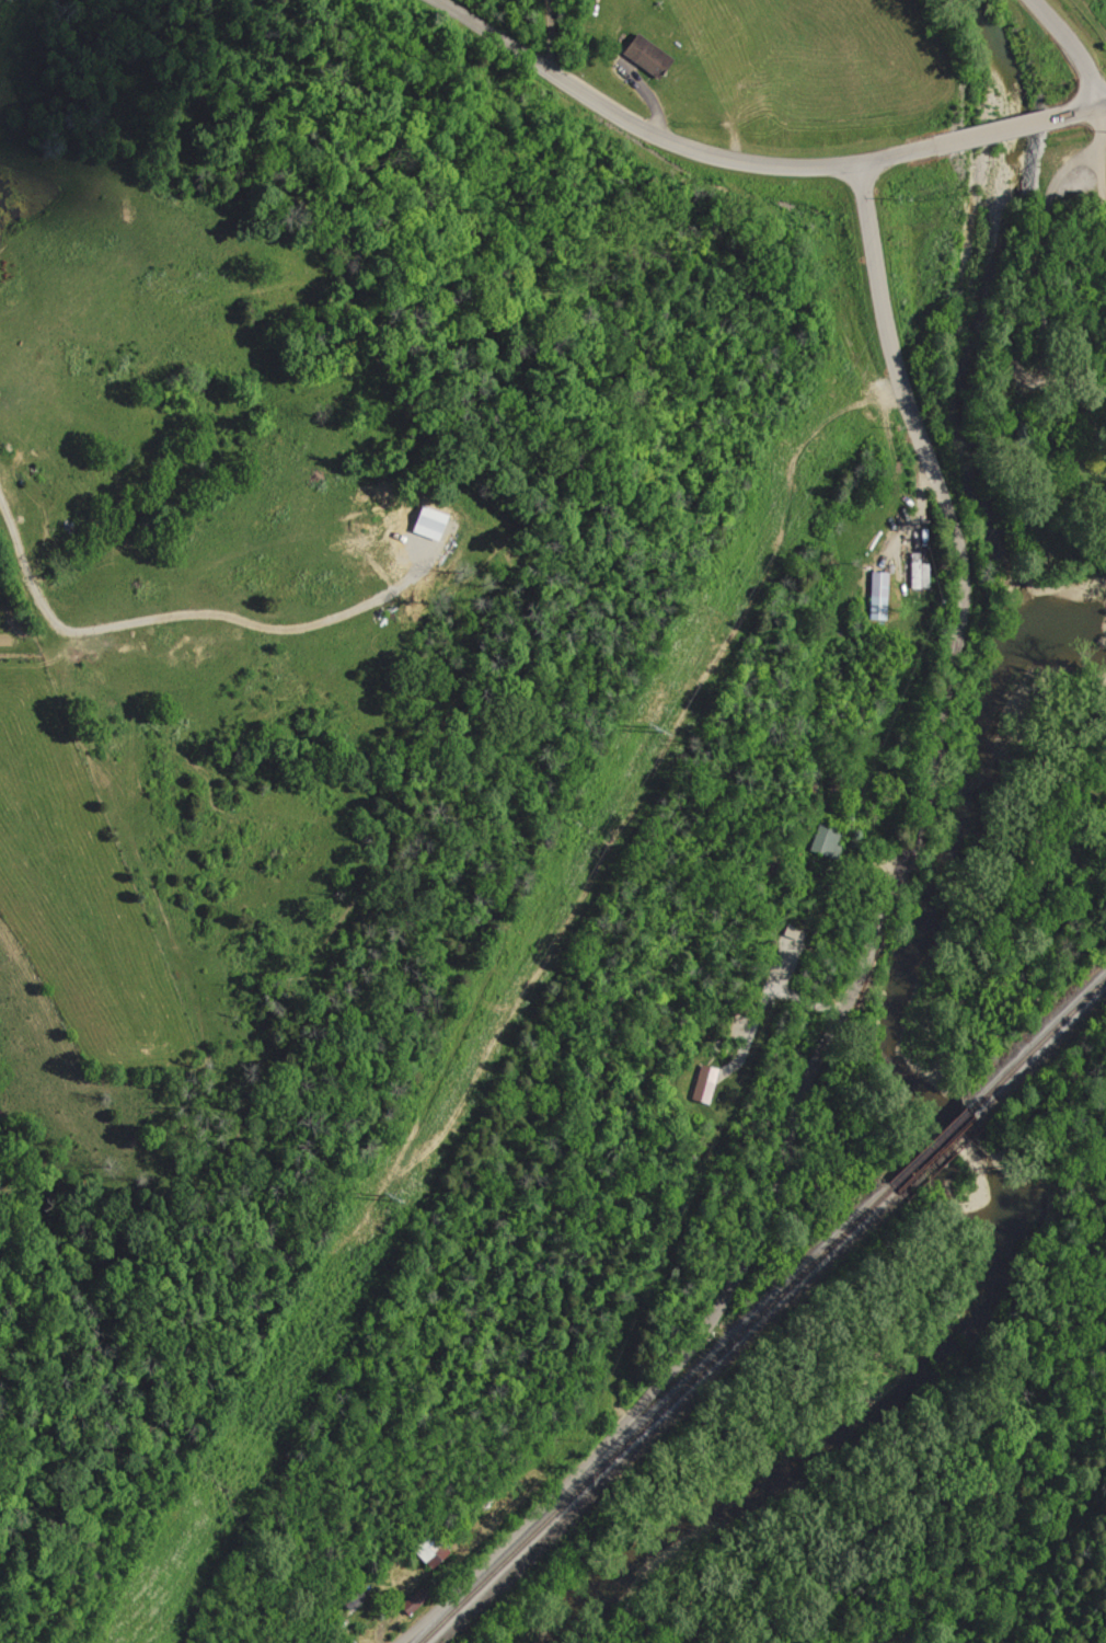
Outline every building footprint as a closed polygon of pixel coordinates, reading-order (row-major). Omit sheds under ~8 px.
[(618,50),(652,77),(667,58),(634,31),(618,50)] [(927,588),(926,562),(918,563),(917,552),(908,552),(908,588),(927,588)] [(887,572),(868,572),(867,619),(886,620),(887,572)] [(831,857),(840,830),(817,822),(808,849),(831,857)] [(716,1069),(698,1064),(689,1098),(706,1103),(716,1069)] [(431,1570),(450,1552),(429,1530),(410,1547),(431,1570)]
